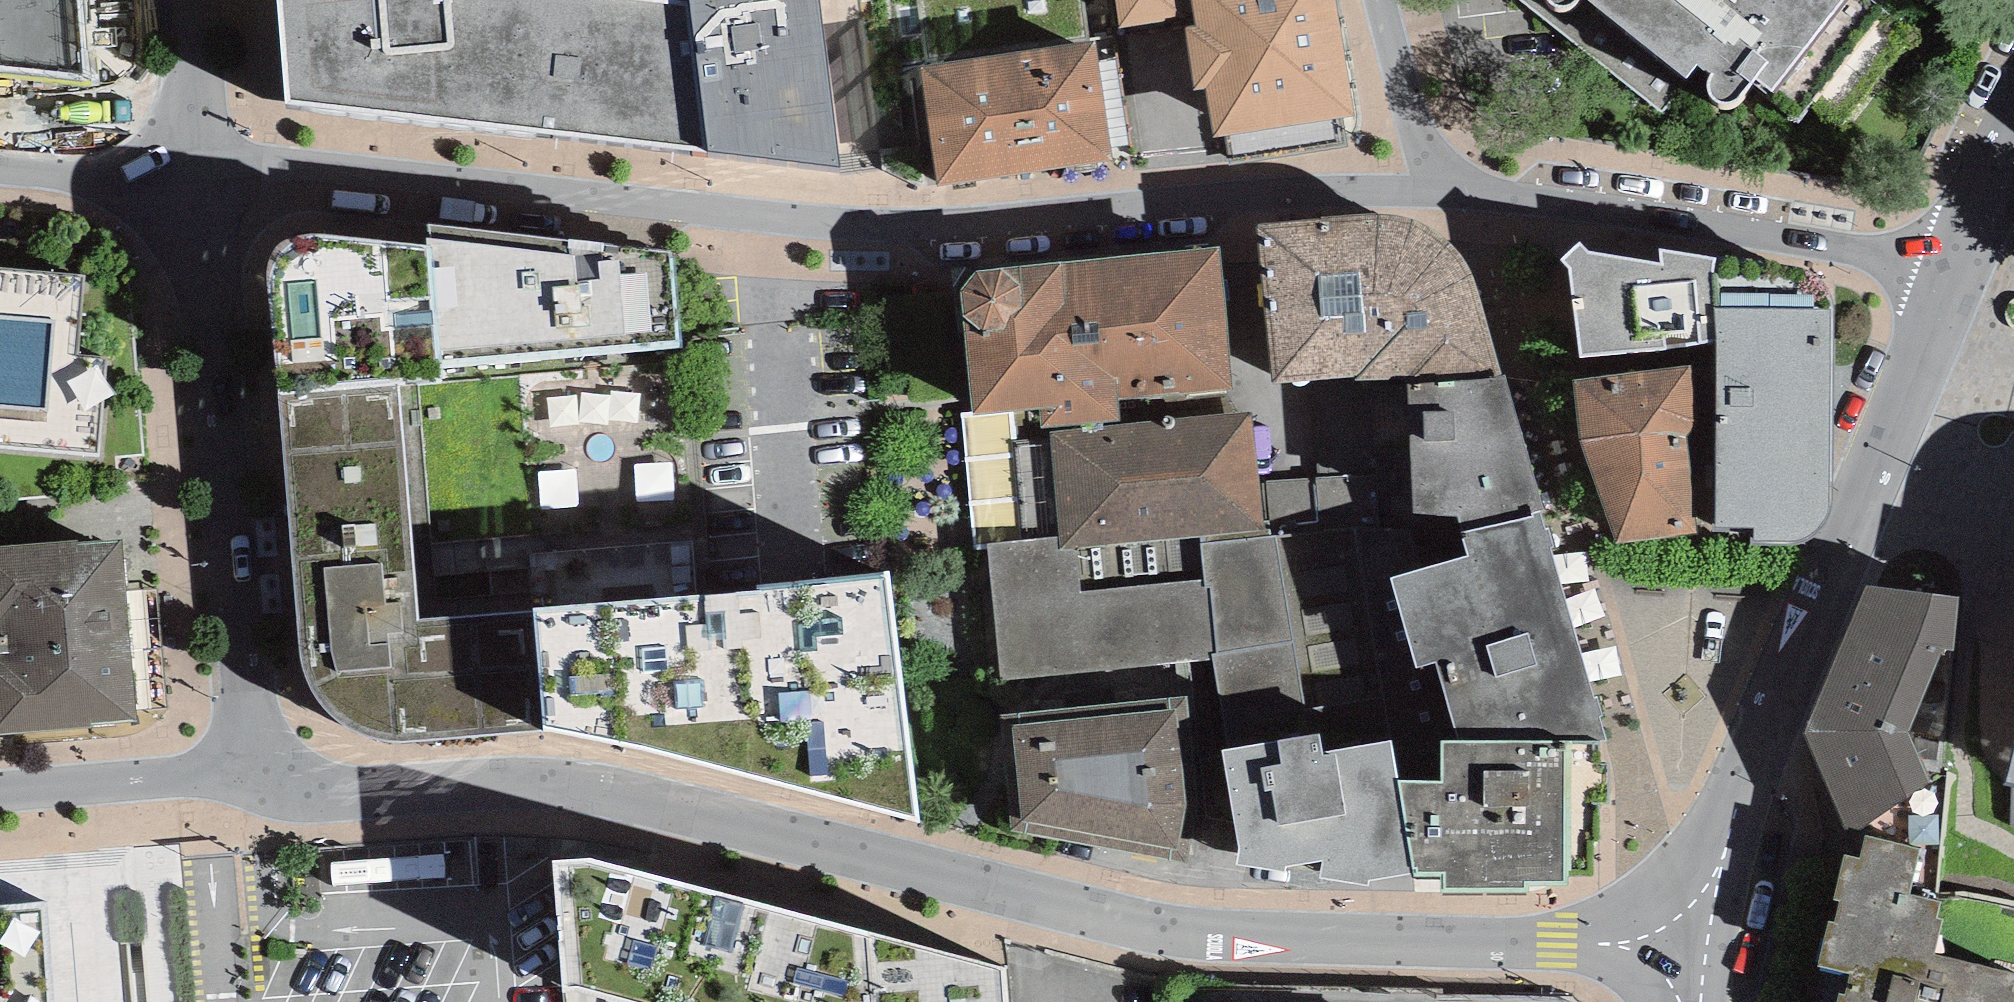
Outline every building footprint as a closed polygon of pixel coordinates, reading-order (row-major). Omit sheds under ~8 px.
[(91,80),(84,0),(0,0),(0,67),(91,80)] [(454,120),(443,0),(279,0),(287,104),(454,120)] [(454,120),(708,157),(691,2),(675,0),(443,0),(454,120)] [(708,157),(841,171),(822,26),(819,0),(691,0),(691,2),(708,157)] [(1354,116),(1336,0),(1116,0),(1120,28),(1195,16),(1196,25),(1185,27),(1194,90),(1206,88),(1214,138),(1354,116)] [(1686,78),(1698,65),(1713,75),(1708,82),(1708,94),(1715,101),(1727,106),(1739,102),(1747,91),(1755,81),(1774,93),(1846,0),(1587,0),(1686,78)] [(1096,42),(921,68),(939,186),(1112,159),(1096,42)] [(1410,381),(1502,376),(1476,287),(1473,277),(1468,268),(1461,257),(1457,251),(1448,242),(1435,230),(1421,223),(1406,217),(1384,216),(1361,214),(1319,220),(1259,224),(1273,384),(1355,377),(1355,380),(1390,380),(1390,376),(1410,375),(1410,381)] [(436,366),(684,346),(673,253),(428,224),(429,251),(436,366)] [(269,273),(280,392),(400,385),(437,381),(436,366),(429,251),(327,236),(305,238),(291,238),(275,252),(269,273)] [(1581,358),(1715,342),(1715,308),(1713,273),(1714,258),(1660,250),(1662,265),(1588,253),(1581,243),(1562,260),(1570,269),(1581,358)] [(1119,402),(1232,389),(1221,246),(1001,270),(978,272),(962,290),(964,316),(974,415),(1011,412),(1041,409),(1042,428),(1122,421),(1119,402)] [(99,457),(107,356),(81,354),(88,274),(0,267),(0,449),(99,457)] [(1715,342),(1716,527),(1755,528),(1754,545),(1788,545),(1800,543),(1808,540),(1819,531),(1825,524),(1829,511),(1831,309),(1715,308),(1715,342)] [(1616,543),(1699,533),(1689,436),(1695,427),(1691,366),(1574,382),(1582,441),(1616,543)] [(1531,515),(1540,511),(1544,510),(1505,375),(1502,376),(1410,381),(1414,516),(1458,516),(1462,534),(1533,518),(1531,515)] [(391,744),(544,729),(536,609),(416,622),(400,385),(280,392),(303,663),(313,698),(332,723),(361,737),(391,744)] [(1212,660),(1228,751),(1309,737),(1276,536),(1265,534),(1251,413),(1049,432),(1050,443),(1016,443),(1011,412),(974,415),(963,416),(977,548),(989,546),(1002,680),(1212,660)] [(1462,742),(1568,742),(1606,742),(1551,549),(1554,548),(1549,529),(1545,530),(1540,511),(1531,515),(1533,518),(1462,534),(1468,555),(1391,577),(1415,668),(1437,662),(1462,742)] [(137,720),(123,539),(78,543),(78,540),(0,546),(0,734),(91,727),(91,723),(137,720)] [(544,729),(919,822),(890,574),(536,609),(544,729)] [(1803,733),(1849,838),(1930,782),(1909,731),(1943,651),(1954,650),(1958,598),(1868,586),(1803,733)] [(1176,699),(1002,714),(1013,831),(1174,858),(1186,808),(1176,699)] [(1369,881),(1415,873),(1398,783),(1391,741),(1324,752),(1322,735),(1309,737),(1228,751),(1223,751),(1241,848),(1236,865),(1285,872),(1286,867),(1323,860),(1321,878),(1369,886),(1369,881)] [(1415,873),(1415,877),(1443,875),(1443,891),(1526,893),(1527,882),(1565,884),(1568,742),(1462,742),(1443,742),(1442,783),(1398,783),(1415,873)] [(1819,966),(1826,968),(1817,1001),(2013,1001),(2013,993),(2012,992),(2013,984),(2013,975),(1934,955),(1943,920),(1937,918),(1941,902),(1910,894),(1921,849),(1866,835),(1859,861),(1845,857),(1835,899),(1841,900),(1835,924),(1830,922),(1819,966)] [(567,990),(616,1001),(871,1001),(868,936),(592,859),(556,862),(567,990)] [(43,904),(0,907),(0,1001),(50,1001),(43,904)] [(1003,970),(868,936),(871,1001),(1006,1001),(1003,970)]
